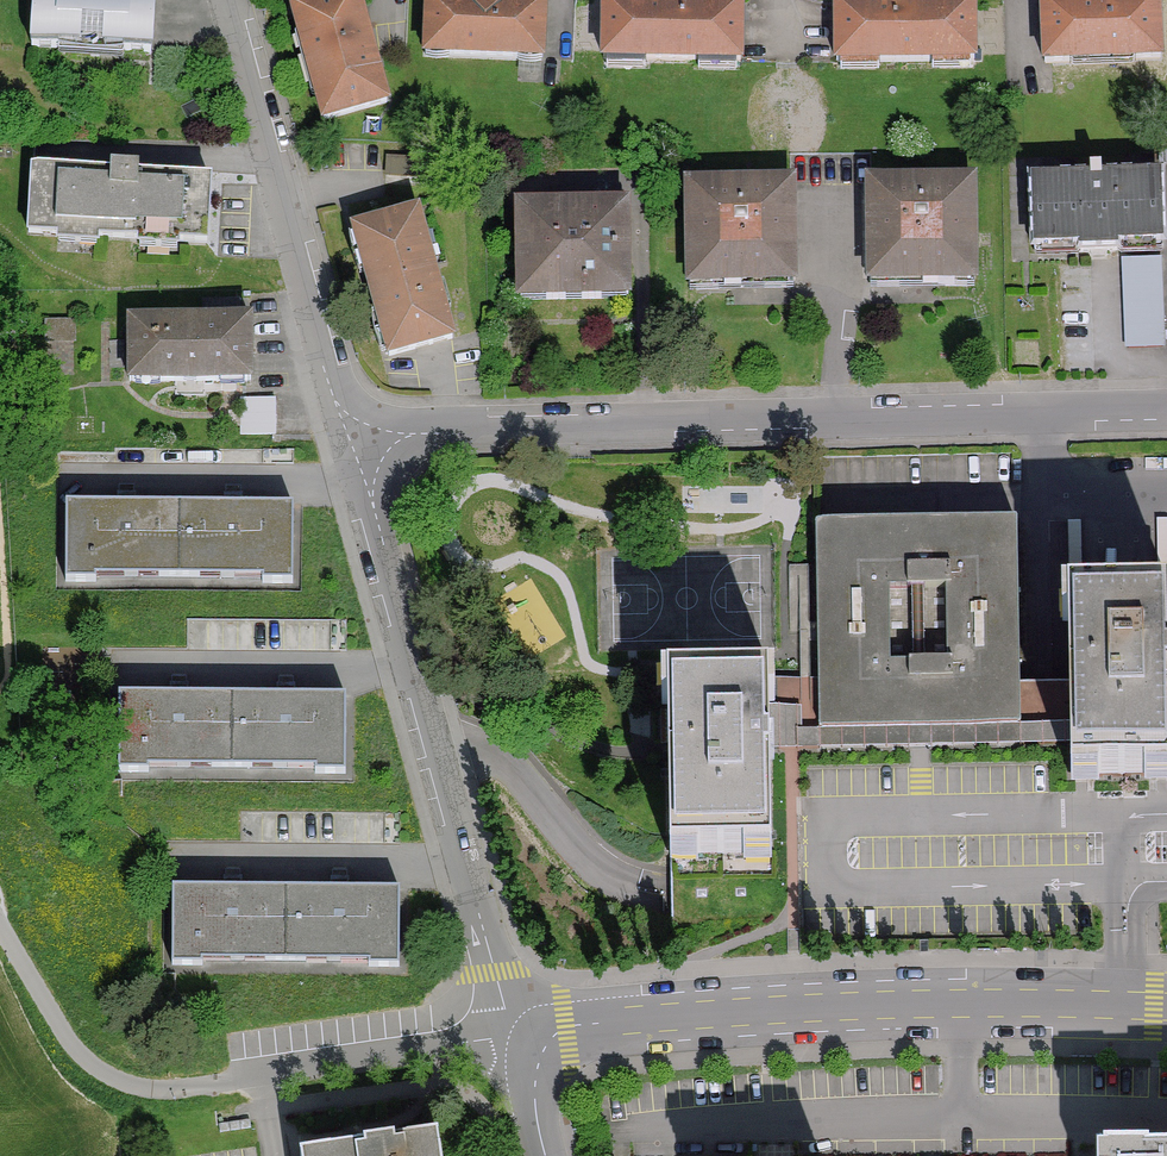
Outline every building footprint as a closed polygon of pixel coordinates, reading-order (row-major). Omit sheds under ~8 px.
[(31,46),(155,52),(158,0),(33,0),(31,46)] [(289,11),(323,120),(390,99),(359,0),(324,0),(289,11)] [(520,0),(433,0),(429,56),(544,64),(549,2),(520,0)] [(667,0),(615,0),(613,62),(748,66),(750,2),(667,0)] [(1047,65),(1166,64),(1166,0),(1046,0),(1047,65)] [(981,3),(841,2),(841,67),(981,68),(981,3)] [(216,180),(37,167),(32,236),(211,249),(216,180)] [(987,180),(875,182),(876,287),(988,286),(987,180)] [(1037,181),(1038,250),(1166,249),(1166,180),(1037,181)] [(795,185),(694,186),(695,287),(796,286),(795,185)] [(629,208),(519,206),(518,305),(627,307),(629,208)] [(423,212),(351,233),(387,355),(459,334),(423,212)] [(252,313),(129,318),(132,390),(254,386),(252,313)] [(276,392),(244,392),(245,432),(277,431),(276,392)] [(180,508),(70,508),(70,580),(180,580),(180,508)] [(290,508),(180,508),(180,580),(290,580),(290,508)] [(822,743),(1023,741),(1023,684),(1021,526),(820,528),(822,681),(822,743)] [(1072,684),(1072,740),(1073,775),(1166,774),(1166,606),(1071,607),(1072,684)] [(822,743),(822,681),(673,682),(675,852),(773,851),(772,744),(822,743)] [(1072,684),(1023,684),(1023,741),(1072,740),(1072,684)] [(236,698),(126,698),(126,770),(236,770),(236,698)] [(345,698),(236,698),(236,770),(345,771),(345,698)] [(287,892),(177,892),(177,964),(287,964),(287,892)] [(397,892),(287,892),(287,964),(396,964),(397,892)] [(303,1155),(439,1155),(437,1138),(303,1155)] [(1058,1138),(1058,1155),(1166,1155),(1166,1141),(1058,1138)]
